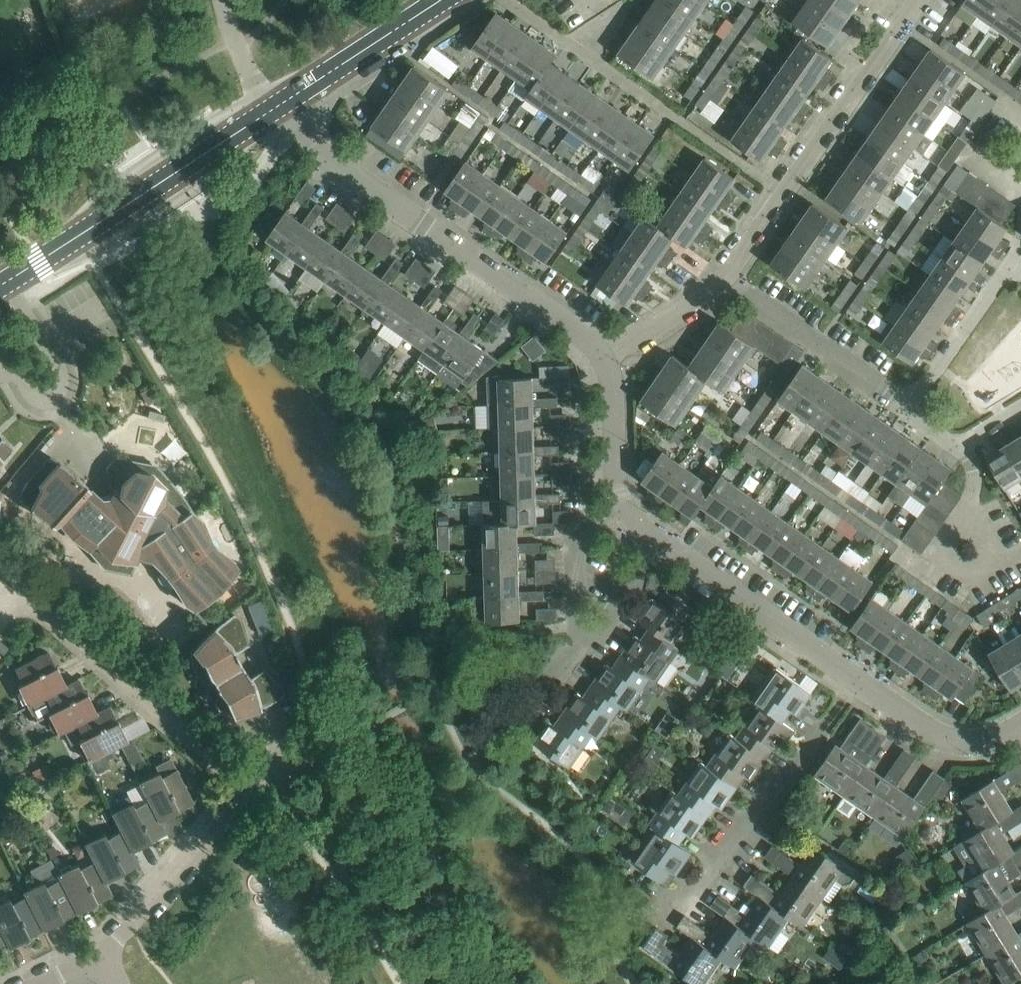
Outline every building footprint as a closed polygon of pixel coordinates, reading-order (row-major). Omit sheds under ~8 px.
[(668,0),(656,0),(649,9),(684,34),(695,19),(668,0)] [(705,4),(699,0),(668,0),(695,19),(705,4)] [(849,16),(826,0),(808,0),(803,6),(838,31),(849,16)] [(859,1),(858,0),(826,0),(849,16),(859,1)] [(962,3),(977,14),(987,0),(964,0),(962,3)] [(1009,0),(987,0),(977,14),(992,24),(1009,0)] [(1020,15),(1020,0),(1009,0),(992,24),(1007,35),(1020,15)] [(803,6),(793,21),(828,46),(838,31),(803,6)] [(684,34),(649,9),(639,24),(642,26),(674,48),(684,34)] [(733,23),(741,29),(750,14),(742,9),(733,23)] [(512,23),(496,12),(485,28),(478,38),(472,47),(487,58),(512,23)] [(1007,35),(1020,44),(1020,15),(1007,35)] [(749,27),(757,32),(764,22),(756,16),(749,27)] [(469,31),(478,38),(485,28),(475,22),(469,31)] [(502,68),(527,33),(512,23),(487,58),(502,68)] [(741,29),(733,23),(726,34),(734,40),(741,29)] [(674,48),(642,26),(639,24),(629,39),(663,63),(674,48)] [(757,32),(749,27),(741,37),(749,42),(757,32)] [(517,79),(542,44),(527,33),(502,68),(517,79)] [(803,38),(792,54),(790,55),(815,73),(829,82),(834,75),(825,69),(833,59),(803,38)] [(950,52),(955,45),(945,38),(940,45),(950,52)] [(629,39),(618,54),(653,78),(663,63),(629,39)] [(712,53),(720,58),(728,47),(720,42),(712,53)] [(551,62),(557,54),(542,44),(517,79),(532,89),(551,62)] [(955,45),(950,52),(962,60),(966,53),(955,45)] [(733,49),(726,60),(733,64),(740,54),(733,49)] [(966,73),(935,51),(931,49),(920,64),(955,89),(966,73)] [(720,58),(712,53),(704,64),(712,69),(720,58)] [(829,82),(815,73),(790,55),(779,72),(808,93),(815,83),(824,90),(829,82)] [(980,74),(985,66),(973,58),(968,65),(980,74)] [(733,64),(726,60),(718,71),(725,75),(733,64)] [(131,72),(138,82),(154,71),(147,62),(131,72)] [(541,109),(566,73),(551,62),(532,89),(526,98),(541,109)] [(945,103),(955,89),(920,64),(910,79),(945,103)] [(449,90),(419,69),(415,66),(404,81),(439,105),(449,90)] [(985,66),(980,74),(992,82),(997,75),(985,66)] [(700,89),(708,76),(701,71),(692,82),(692,83),(700,89)] [(802,102),(808,93),(779,72),(767,89),(806,116),(811,108),(802,102)] [(541,109),(556,119),(581,83),(566,73),(541,109)] [(463,92),(468,85),(457,77),(452,84),(463,92)] [(934,118),(945,103),(910,79),(899,94),(934,118)] [(1015,87),(1003,79),(998,86),(1010,94),(1015,87)] [(428,120),(439,105),(404,81),(393,96),(428,120)] [(571,129),(591,100),(596,94),(581,83),(556,119),(571,129)] [(700,89),(692,83),(680,101),(688,106),(700,89)] [(702,93),(709,98),(716,87),(709,83),(702,93)] [(478,103),(483,95),(468,85),(463,92),(478,103)] [(1010,94),(1020,102),(1020,91),(1015,87),(1010,94)] [(800,123),(806,116),(767,89),(756,106),(785,126),(791,117),(800,123)] [(709,98),(702,93),(695,104),(701,108),(709,98)] [(586,140),(611,104),(596,94),(591,100),(571,129),(586,140)] [(924,133),(934,118),(899,94),(889,108),(924,133)] [(493,113),(499,106),(483,95),(478,103),(493,113)] [(980,107),(988,112),(996,100),(989,95),(980,107)] [(418,136),(428,120),(393,96),(383,111),(418,136)] [(600,150),(625,114),(611,104),(586,140),(600,150)] [(499,106),(493,113),(504,121),(510,114),(499,106)] [(778,135),(785,126),(756,106),(744,122),(782,149),(788,142),(778,135)] [(970,122),(977,127),(988,112),(980,107),(970,122)] [(914,148),(924,133),(889,108),(879,124),(914,148)] [(383,111),(372,126),(407,151),(418,136),(383,111)] [(470,127),(477,132),(487,117),(480,113),(470,127)] [(615,160),(636,131),(640,125),(625,114),(600,150),(615,160)] [(732,140),(761,160),(768,150),(777,157),(782,149),(744,122),(732,140)] [(960,136),(967,141),(977,127),(970,122),(960,136)] [(903,163),(914,148),(879,124),(868,138),(903,163)] [(518,141),(524,133),(512,125),(506,132),(518,141)] [(630,171),(655,135),(640,125),(636,131),(615,160),(630,171)] [(477,132),(470,127),(462,139),(469,144),(477,132)] [(501,147),(506,140),(496,133),(491,140),(501,147)] [(533,152),(538,144),(524,133),(518,141),(533,152)] [(967,141),(960,136),(951,148),(959,153),(967,141)] [(653,147),(660,152),(667,141),(660,137),(653,147)] [(893,178),(903,163),(868,138),(858,153),(893,178)] [(501,147),(511,154),(516,147),(506,140),(501,147)] [(467,148),(460,143),(450,158),(457,163),(467,148)] [(548,162),(553,155),(538,144),(533,152),(548,162)] [(660,152),(653,147),(645,157),(652,162),(660,152)] [(882,192),(893,178),(858,153),(848,168),(882,192)] [(548,162),(558,170),(563,162),(553,155),(548,162)] [(947,171),(954,161),(954,160),(947,155),(939,166),(947,171)] [(535,171),(540,164),(529,156),(524,163),(535,171)] [(457,163),(450,158),(439,172),(446,177),(457,163)] [(705,158),(694,174),(693,175),(731,202),(736,195),(728,188),(735,178),(705,158)] [(457,174),(445,190),(455,197),(449,206),(457,211),(483,174),(465,161),(457,174)] [(535,171),(545,178),(550,171),(540,164),(535,171)] [(945,184),(955,191),(968,171),(958,164),(945,184)] [(578,182),(583,175),(570,166),(565,173),(578,182)] [(947,171),(939,166),(931,178),(939,183),(947,171)] [(882,192),(848,168),(837,183),(872,207),(882,192)] [(629,181),(636,186),(644,176),(637,171),(629,181)] [(955,191),(964,198),(978,178),(968,171),(955,191)] [(480,214),(500,185),(483,174),(457,211),(464,217),(471,207),(480,214)] [(583,175),(578,182),(589,190),(594,183),(583,175)] [(693,175),(681,192),(710,212),(717,203),(726,209),(731,202),(693,175)] [(964,198),(973,204),(987,184),(978,178),(964,198)] [(567,194),(572,186),(563,179),(557,187),(567,194)] [(636,186),(629,181),(618,197),(625,202),(636,186)] [(593,205),(601,210),(616,189),(609,183),(593,205)] [(872,207),(837,183),(826,198),(861,223),(872,207)] [(918,195),(926,200),(934,189),(927,184),(918,195)] [(978,207),(983,211),(997,191),(987,184),(973,204),(977,207),(978,207)] [(482,229),(490,235),(516,197),(500,185),(480,214),(489,220),(482,229)] [(576,201),(572,208),(580,213),(590,199),(572,186),(567,194),(576,201)] [(933,201),(940,206),(947,196),(940,191),(933,201)] [(983,211),(993,217),(1006,198),(997,191),(983,211)] [(710,212),(681,192),(670,209),(708,235),(713,228),(704,221),(710,212)] [(926,200),(918,195),(910,207),(917,212),(926,200)] [(513,237),(517,232),(533,209),(516,197),(490,235),(498,240),(504,231),(513,237)] [(993,217),(1003,224),(1016,205),(1006,198),(993,217)] [(940,206),(933,201),(925,212),(933,217),(940,206)] [(310,212),(318,217),(324,208),(317,203),(310,212)] [(837,243),(848,228),(813,203),(802,219),(837,243)] [(601,210),(593,205),(581,222),(588,228),(601,210)] [(978,207),(977,207),(966,224),(1004,251),(1009,243),(1001,237),(1007,227),(1003,224),(993,217),(983,211),(978,207)] [(524,258),(549,220),(533,209),(517,232),(513,237),(522,243),(516,253),(524,258)] [(708,235),(670,209),(658,226),(674,237),(687,246),(694,237),(703,243),(708,235)] [(302,223),(286,211),(267,238),(288,253),(307,226),(310,228),(318,217),(310,212),(302,223)] [(898,225),(905,230),(913,218),(906,213),(898,225)] [(674,237),(658,226),(644,217),(633,233),(671,260),(677,252),(667,246),(674,237)] [(827,258),(837,243),(802,219),(792,233),(827,258)] [(547,261),(567,233),(549,220),(524,258),(531,263),(537,254),(547,261)] [(909,235),(917,240),(924,229),(916,224),(909,235)] [(1004,251),(966,224),(954,241),(983,261),(990,252),(999,259),(1004,251)] [(898,225),(890,237),(897,242),(905,230),(898,225)] [(326,239),(310,228),(307,226),(288,253),(307,266),(326,239)] [(569,239),(577,244),(584,235),(576,229),(569,239)] [(349,241),(356,246),(364,235),(356,230),(349,241)] [(633,233),(621,250),(650,270),(657,261),(666,267),(671,260),(633,233)] [(817,273),(827,258),(792,233),(782,248),(817,273)] [(917,240),(909,235),(902,245),(909,250),(917,240)] [(349,241),(342,251),(326,239),(307,266),(327,280),(346,253),(349,256),(356,246),(349,241)] [(569,239),(555,259),(551,265),(558,271),(577,244),(569,239)] [(983,261),(954,241),(942,258),(981,284),(986,277),(977,271),(983,261)] [(782,248),(771,264),(806,288),(817,273),(782,248)] [(621,250),(609,267),(648,293),(653,286),(644,280),(650,270),(621,250)] [(863,262),(870,267),(878,255),(871,250),(863,262)] [(366,267),(349,256),(346,253),(327,280),(347,294),(366,267)] [(879,264),(887,269),(894,259),(887,254),(879,264)] [(389,269),(396,274),(403,263),(396,258),(389,269)] [(981,284),(942,258),(930,274),(960,295),(966,285),(975,292),(981,284)] [(870,267),(863,262),(855,274),(862,279),(870,267)] [(887,269),(879,264),(872,274),(879,279),(887,269)] [(389,269),(382,279),(366,267),(347,294),(367,308),(386,281),(389,283),(396,274),(389,269)] [(597,284),(627,305),(634,295),(643,301),(648,293),(609,267),(597,284)] [(960,295),(930,274),(919,291),(957,318),(962,311),(953,304),(960,295)] [(842,291),(850,296),(858,285),(850,279),(842,291)] [(389,284),(389,283),(386,281),(367,308),(386,321),(405,295),(389,284)] [(428,296),(435,301),(443,291),(435,285),(428,296)] [(856,297),(863,303),(871,292),(863,287),(856,297)] [(850,296),(842,291),(834,303),(841,308),(850,296)] [(957,318),(919,291),(907,308),(936,328),(943,319),(952,326),(957,318)] [(428,296),(421,306),(405,295),(386,321),(406,335),(425,308),(428,311),(435,301),(428,296)] [(863,303),(856,297),(849,308),(856,313),(863,303)] [(444,322),(428,311),(425,308),(406,335),(425,349),(444,322)] [(936,328),(907,308),(895,325),(934,352),(939,344),(930,338),(936,328)] [(732,330),(742,337),(756,317),(746,310),(732,330)] [(467,323),(475,329),(482,318),(475,313),(467,323)] [(742,337),(752,343),(765,324),(756,317),(742,337)] [(752,343),(742,337),(732,330),(720,321),(710,336),(745,361),(755,346),(752,343)] [(467,323),(460,333),(444,322),(425,349),(418,359),(438,373),(445,362),(464,336),(468,338),(475,329),(467,323)] [(755,346),(761,351),(775,331),(765,324),(752,343),(755,346)] [(883,342),(913,363),(920,353),(928,359),(934,352),(895,325),(883,342)] [(761,351),(771,357),(785,338),(775,331),(761,351)] [(495,357),(468,338),(464,336),(445,362),(466,377),(471,369),(481,376),(483,373),(495,357)] [(735,376),(745,361),(710,336),(700,351),(735,376)] [(780,364),(794,344),(785,338),(771,357),(780,364)] [(790,371),(804,351),(794,344),(780,364),(783,366),(790,371)] [(735,376),(700,351),(689,366),(724,390),(735,376)] [(724,390),(689,366),(679,359),(673,355),(662,370),(697,394),(707,380),(724,392),(724,390)] [(570,382),(570,365),(542,364),(542,382),(570,382)] [(803,364),(799,370),(778,399),(793,410),(818,375),(803,364)] [(790,371),(783,366),(775,377),(782,383),(790,371)] [(687,409),(697,394),(662,370),(652,385),(687,409)] [(793,410),(808,420),(833,385),(818,375),(793,410)] [(532,377),(526,378),(499,379),(500,403),(533,402),(533,407),(545,407),(545,398),(533,398),(532,377)] [(763,395),(770,400),(778,389),(771,384),(763,395)] [(687,409),(652,385),(641,401),(676,425),(687,409)] [(808,420),(823,431),(847,396),(833,385),(808,420)] [(151,386),(141,392),(148,403),(158,398),(151,386)] [(770,400),(763,395),(754,408),(761,413),(770,400)] [(823,431),(838,441),(862,406),(847,396),(823,431)] [(545,407),(558,406),(558,397),(545,398),(545,407)] [(533,402),(500,403),(488,403),(488,428),(501,427),(534,426),(533,407),(533,402)] [(838,441),(853,451),(877,416),(862,406),(838,441)] [(742,425),(749,430),(757,419),(750,414),(742,425)] [(853,451),(868,462),(892,427),(877,416),(853,451)] [(714,440),(719,433),(707,424),(702,431),(714,440)] [(749,430),(742,425),(733,438),(740,443),(749,430)] [(534,446),(534,426),(501,427),(502,452),(534,450),(535,455),(547,455),(547,446),(534,446)] [(680,442),(687,432),(680,427),(672,437),(680,442)] [(868,462),(883,472),(907,437),(892,427),(868,462)] [(714,440),(702,431),(697,438),(709,447),(714,440)] [(769,447),(774,439),(762,431),(757,439),(769,447)] [(1012,442),(1007,432),(999,437),(1020,473),(1020,436),(1012,442)] [(12,449),(1,437),(0,437),(0,462),(12,449)] [(883,472),(897,482),(922,447),(907,437),(883,472)] [(986,457),(1005,488),(1020,478),(1020,473),(999,437),(991,442),(996,451),(986,457)] [(774,439),(769,447),(780,455),(786,448),(774,439)] [(759,458),(764,451),(753,443),(748,451),(759,458)] [(547,455),(559,454),(559,445),(547,446),(547,455)] [(730,462),(735,454),(725,447),(720,454),(730,462)] [(903,506),(912,493),(937,458),(922,447),(897,482),(888,495),(903,506)] [(535,455),(534,450),(502,452),(502,475),(535,474),(535,455)] [(653,464),(642,480),(652,487),(646,496),(653,501),(680,463),(663,451),(653,464)] [(764,451),(759,458),(769,465),(774,458),(764,451)] [(798,467),(803,460),(791,452),(786,459),(798,467)] [(86,485),(83,482),(80,479),(77,477),(76,475),(73,473),(68,469),(66,467),(62,464),(55,460),(54,459),(50,456),(28,480),(27,483),(18,499),(30,509),(53,525),(59,522),(72,537),(88,548),(105,568),(131,573),(137,556),(153,560),(163,571),(162,573),(173,586),(175,586),(186,604),(194,609),(214,595),(217,590),(223,587),(237,568),(233,560),(216,548),(209,540),(201,520),(193,513),(182,496),(164,476),(160,477),(152,473),(148,465),(116,459),(107,468),(111,488),(115,490),(110,499),(109,501),(100,501),(97,497),(96,496),(94,494),(91,490),(90,489),(86,485)] [(928,504),(929,502),(936,492),(943,483),(948,474),(952,469),(937,458),(912,493),(927,503),(928,504)] [(803,460),(798,467),(810,476),(815,468),(803,460)] [(697,475),(680,463),(653,501),(661,507),(667,497),(676,504),(697,475)] [(792,482),(797,474),(787,467),(782,474),(792,482)] [(828,488),(833,481),(821,472),(816,480),(828,488)] [(536,494),(535,474),(502,475),(503,499),(536,498),(536,503),(548,502),(548,493),(536,494)] [(792,482),(803,489),(808,481),(797,474),(792,482)] [(713,486),(697,475),(676,504),(686,510),(679,519),(687,525),(702,505),(713,486)] [(739,487),(721,475),(713,486),(702,505),(711,511),(704,520),(712,525),(739,487)] [(833,481),(828,488),(839,496),(845,489),(833,481)] [(955,506),(962,496),(943,483),(936,492),(955,506)] [(756,498),(739,487),(712,525),(719,531),(726,521),(735,528),(756,498)] [(826,505),(831,498),(820,491),(815,498),(826,505)] [(948,515),(955,506),(936,492),(929,502),(948,515)] [(548,502),(561,502),(561,493),(548,493),(548,502)] [(857,509),(862,501),(850,493),(845,500),(857,509)] [(536,503),(536,498),(503,499),(504,523),(504,524),(517,523),(517,524),(537,523),(536,503)] [(738,543),(745,549),(772,510),(756,498),(735,528),(744,534),(738,543)] [(826,505),(836,512),(841,505),(831,498),(826,505)] [(862,501),(857,509),(869,517),(874,510),(862,501)] [(929,502),(928,504),(927,503),(922,511),(942,525),(948,515),(929,502)] [(555,509),(556,521),(576,519),(575,507),(555,509)] [(768,551),(771,548),(789,522),(772,510),(745,549),(753,554),(759,545),(768,551)] [(935,534),(942,525),(922,511),(915,521),(935,534)] [(859,529),(864,521),(854,514),(849,521),(859,529)] [(887,529),(892,522),(880,514),(875,521),(887,529)] [(864,521),(859,529),(870,536),(875,529),(864,521)] [(928,544),(935,534),(915,521),(909,530),(928,544)] [(779,572),(806,534),(789,522),(771,548),(768,551),(778,558),(771,567),(779,572)] [(892,522),(887,529),(899,537),(904,530),(892,522)] [(517,523),(504,524),(504,523),(484,524),(485,548),(518,547),(518,552),(530,552),(530,543),(518,543),(517,524),(517,523)] [(909,530),(902,540),(921,554),(928,544),(909,530)] [(823,545),(806,534),(779,572),(787,578),(793,568),(802,575),(823,545)] [(894,553),(899,545),(888,538),(883,545),(894,553)] [(530,552),(543,551),(543,542),(530,543),(530,552)] [(805,590),(812,596),(839,557),(823,545),(802,575),(811,581),(805,590)] [(518,552),(518,547),(485,548),(486,572),(519,571),(518,552)] [(836,598),(838,595),(856,569),(839,557),(812,596),(820,601),(826,592),(836,598)] [(538,559),(539,579),(559,579),(558,558),(538,559)] [(908,583),(913,576),(903,568),(898,575),(908,583)] [(847,620),(874,581),(856,569),(838,595),(836,598),(845,604),(838,614),(847,620)] [(519,591),(519,571),(486,572),(487,596),(519,595),(519,600),(532,600),(531,591),(519,591)] [(908,583),(918,590),(923,583),(913,576),(908,583)] [(532,600),(544,599),(544,590),(531,591),(532,600)] [(659,602),(653,598),(637,620),(649,628),(674,643),(696,611),(667,590),(659,602)] [(931,599),(942,606),(947,599),(936,592),(931,599)] [(999,601),(1004,608),(1017,600),(1012,593),(999,601)] [(487,596),(487,601),(487,621),(520,620),(519,600),(519,595),(487,596)] [(872,597),(851,627),(861,634),(855,642),(863,648),(890,609),(872,597)] [(262,599),(248,605),(260,634),(273,628),(262,599)] [(1004,608),(999,601),(987,608),(992,615),(1004,608)] [(958,618),(964,611),(953,603),(948,611),(958,618)] [(907,621),(890,609),(863,648),(870,653),(877,644),(886,650),(907,621)] [(985,627),(992,622),(984,610),(977,614),(985,627)] [(958,618),(968,625),(973,617),(964,611),(958,618)] [(198,644),(194,649),(189,655),(193,662),(195,668),(198,673),(203,681),(206,687),(242,665),(234,651),(239,648),(236,643),(239,639),(237,634),(243,630),(240,620),(234,614),(229,617),(225,620),(219,624),(214,629),(210,632),(205,637),(198,644)] [(923,633),(907,621),(886,650),(895,657),(889,666),(896,671),(923,633)] [(674,643),(649,628),(642,639),(636,635),(621,656),(651,676),(650,677),(657,682),(680,648),(674,643)] [(940,644),(923,633),(896,671),(904,676),(910,667),(919,674),(940,644)] [(1020,634),(1004,644),(1020,671),(1020,636),(1020,634)] [(957,656),(940,644),(919,674),(929,680),(922,689),(930,694),(957,656)] [(989,653),(1011,690),(1020,683),(1020,671),(1004,644),(989,653)] [(55,667),(47,652),(15,668),(23,683),(16,687),(26,705),(28,704),(45,696),(66,685),(57,666),(55,667)] [(651,676),(621,656),(613,667),(607,663),(591,685),(621,706),(627,710),(650,677),(651,676)] [(981,674),(965,662),(957,656),(930,694),(937,700),(943,691),(953,698),(967,679),(973,684),(981,674)] [(217,704),(221,709),(226,717),(231,716),(239,714),(243,713),(250,711),(257,708),(264,706),(270,703),(279,699),(283,696),(281,688),(273,681),(267,684),(264,680),(259,681),(256,676),(251,679),(242,665),(206,687),(212,696),(217,704)] [(812,692),(777,667),(754,700),(760,704),(783,721),(790,710),(796,714),(812,692)] [(28,704),(36,720),(48,714),(56,732),(73,724),(97,712),(87,693),(86,694),(78,679),(66,685),(45,696),(28,704)] [(621,706),(591,685),(584,696),(578,692),(563,714),(592,734),(592,735),(598,739),(621,706)] [(795,729),(787,724),(783,721),(760,704),(737,737),(759,753),(766,758),(773,747),(779,751),(795,729)] [(73,724),(80,741),(76,742),(84,760),(128,740),(118,721),(116,721),(108,706),(97,712),(73,724)] [(555,725),(549,721),(534,743),(569,767),(592,735),(592,734),(563,714),(555,725)] [(854,759),(835,745),(814,775),(831,786),(845,796),(862,772),(866,767),(886,737),(875,729),(854,759)] [(759,753),(737,737),(731,733),(708,766),(707,767),(737,787),(744,776),(751,780),(766,758),(759,753)] [(122,746),(130,762),(153,751),(145,734),(122,746)] [(904,749),(884,779),(866,767),(862,772),(845,796),(875,815),(895,787),(916,757),(904,749)] [(103,753),(90,759),(96,772),(109,765),(103,753)] [(646,755),(639,765),(650,772),(653,767),(652,758),(646,755)] [(156,765),(159,771),(139,781),(148,799),(160,820),(179,811),(178,809),(193,801),(171,758),(156,765)] [(737,787),(707,767),(708,766),(702,762),(679,794),(679,795),(708,815),(716,804),(722,808),(737,787)] [(962,799),(980,830),(981,831),(1013,811),(1013,810),(1011,811),(1000,792),(1020,779),(1020,763),(962,799)] [(934,770),(913,800),(895,787),(875,815),(886,823),(903,834),(942,776),(934,770)] [(679,795),(679,794),(673,790),(649,824),(656,828),(678,844),(679,843),(686,833),(693,837),(708,815),(679,795)] [(609,794),(600,807),(612,816),(621,802),(609,794)] [(148,799),(133,808),(130,803),(112,813),(121,831),(132,851),(133,851),(152,841),(151,840),(166,832),(160,820),(148,799)] [(981,831),(980,830),(963,841),(982,871),(983,872),(1013,853),(1002,834),(1020,821),(1020,805),(1013,810),(1013,811),(981,831)] [(23,833),(14,817),(0,824),(0,837),(3,843),(23,833)] [(678,844),(656,828),(633,861),(645,870),(662,881),(670,870),(676,874),(691,852),(679,843),(678,844)] [(121,831),(106,838),(103,832),(84,842),(94,860),(105,882),(106,881),(124,872),(124,870),(139,863),(133,851),(132,851),(121,831)] [(846,841),(839,850),(846,855),(853,845),(846,841)] [(816,846),(802,865),(773,845),(765,856),(794,877),(823,897),(836,878),(843,883),(850,882),(855,874),(816,846)] [(983,872),(982,871),(965,882),(984,912),(984,913),(1017,893),(1017,892),(1015,893),(1004,875),(1020,864),(1020,849),(1014,853),(1013,853),(983,872)] [(79,868),(76,863),(58,872),(60,877),(77,911),(77,912),(97,903),(96,901),(112,893),(106,881),(105,882),(94,860),(79,868)] [(744,886),(761,897),(791,918),(803,926),(823,897),(794,877),(782,895),(752,874),(744,886)] [(42,880),(22,890),(25,895),(24,896),(41,929),(43,928),(43,930),(63,920),(62,918),(77,911),(60,877),(45,885),(42,880)] [(984,913),(984,912),(967,923),(986,954),(1019,934),(1018,934),(1017,935),(1005,916),(1020,906),(1020,890),(1017,892),(1017,893),(984,913)] [(718,895),(710,906),(727,917),(757,938),(771,947),(791,918),(761,897),(748,915),(718,895)] [(0,902),(0,931),(7,946),(9,946),(9,947),(29,937),(29,936),(41,929),(24,896),(11,902),(8,898),(0,902)] [(714,935),(685,915),(677,926),(693,938),(723,959),(736,968),(757,938),(727,917),(714,935)] [(645,943),(643,947),(695,983),(705,983),(723,959),(693,938),(681,956),(662,943),(668,935),(657,927),(645,943)] [(1018,934),(1019,934),(986,954),(1005,983),(1007,983),(1020,975),(1020,932),(1018,934)] [(842,943),(837,949),(845,954),(849,948),(842,943)] [(921,951),(912,957),(917,964),(926,959),(921,951)]
